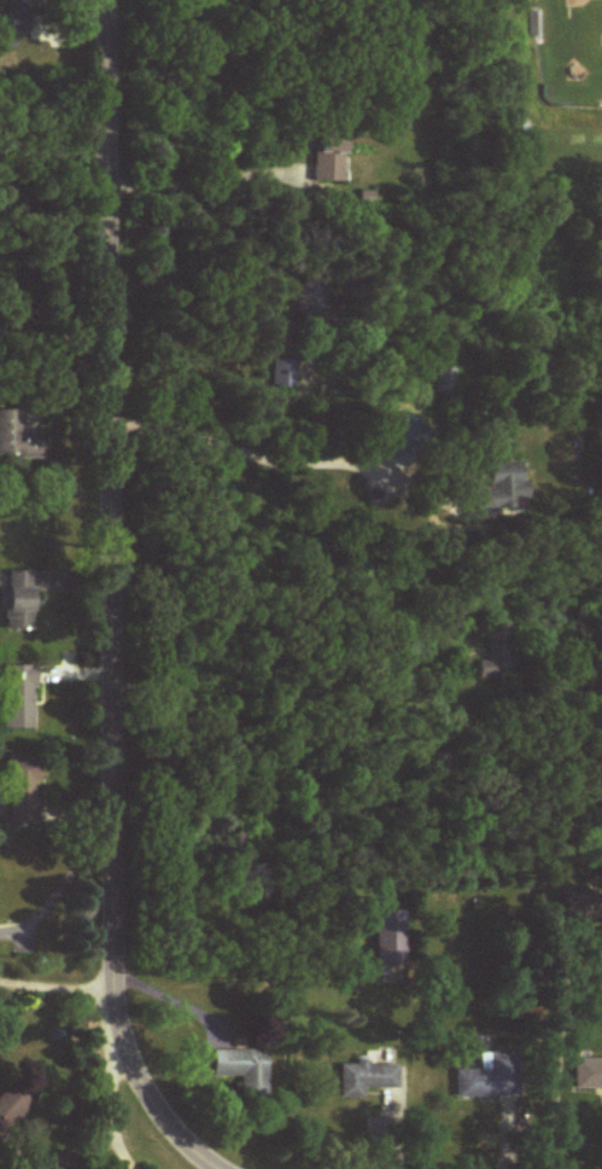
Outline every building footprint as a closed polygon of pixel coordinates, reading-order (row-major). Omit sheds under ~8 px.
[(40,35),(40,0),(4,0),(4,35),(40,35)] [(340,184),(341,137),(313,137),(312,184),(340,184)] [(323,285),(296,285),(296,322),(323,322),(323,285)] [(293,361),(272,361),(272,389),(293,389),(293,361)] [(43,435),(23,435),(23,410),(0,410),(0,459),(43,458),(43,435)] [(486,488),(471,488),(472,511),(523,510),(522,462),(486,462),(486,488)] [(5,631),(34,631),(34,572),(5,572),(5,631)] [(477,661),(477,679),(509,679),(509,623),(483,623),(483,661),(477,661)] [(33,667),(3,667),(3,730),(33,730),(33,667)] [(35,825),(35,759),(7,759),(8,825),(35,825)] [(375,912),(375,967),(404,967),(404,912),(375,912)] [(212,1078),(240,1078),(240,1100),(265,1100),(265,1051),(212,1051),(212,1078)] [(455,1071),(455,1099),(519,1099),(519,1054),(479,1054),(479,1071),(455,1071)] [(573,1059),(573,1091),(601,1091),(601,1059),(573,1059)] [(363,1089),(396,1089),(396,1065),(340,1065),(340,1100),(363,1100),(363,1089)] [(11,1086),(0,1096),(0,1136),(30,1106),(11,1086)]
